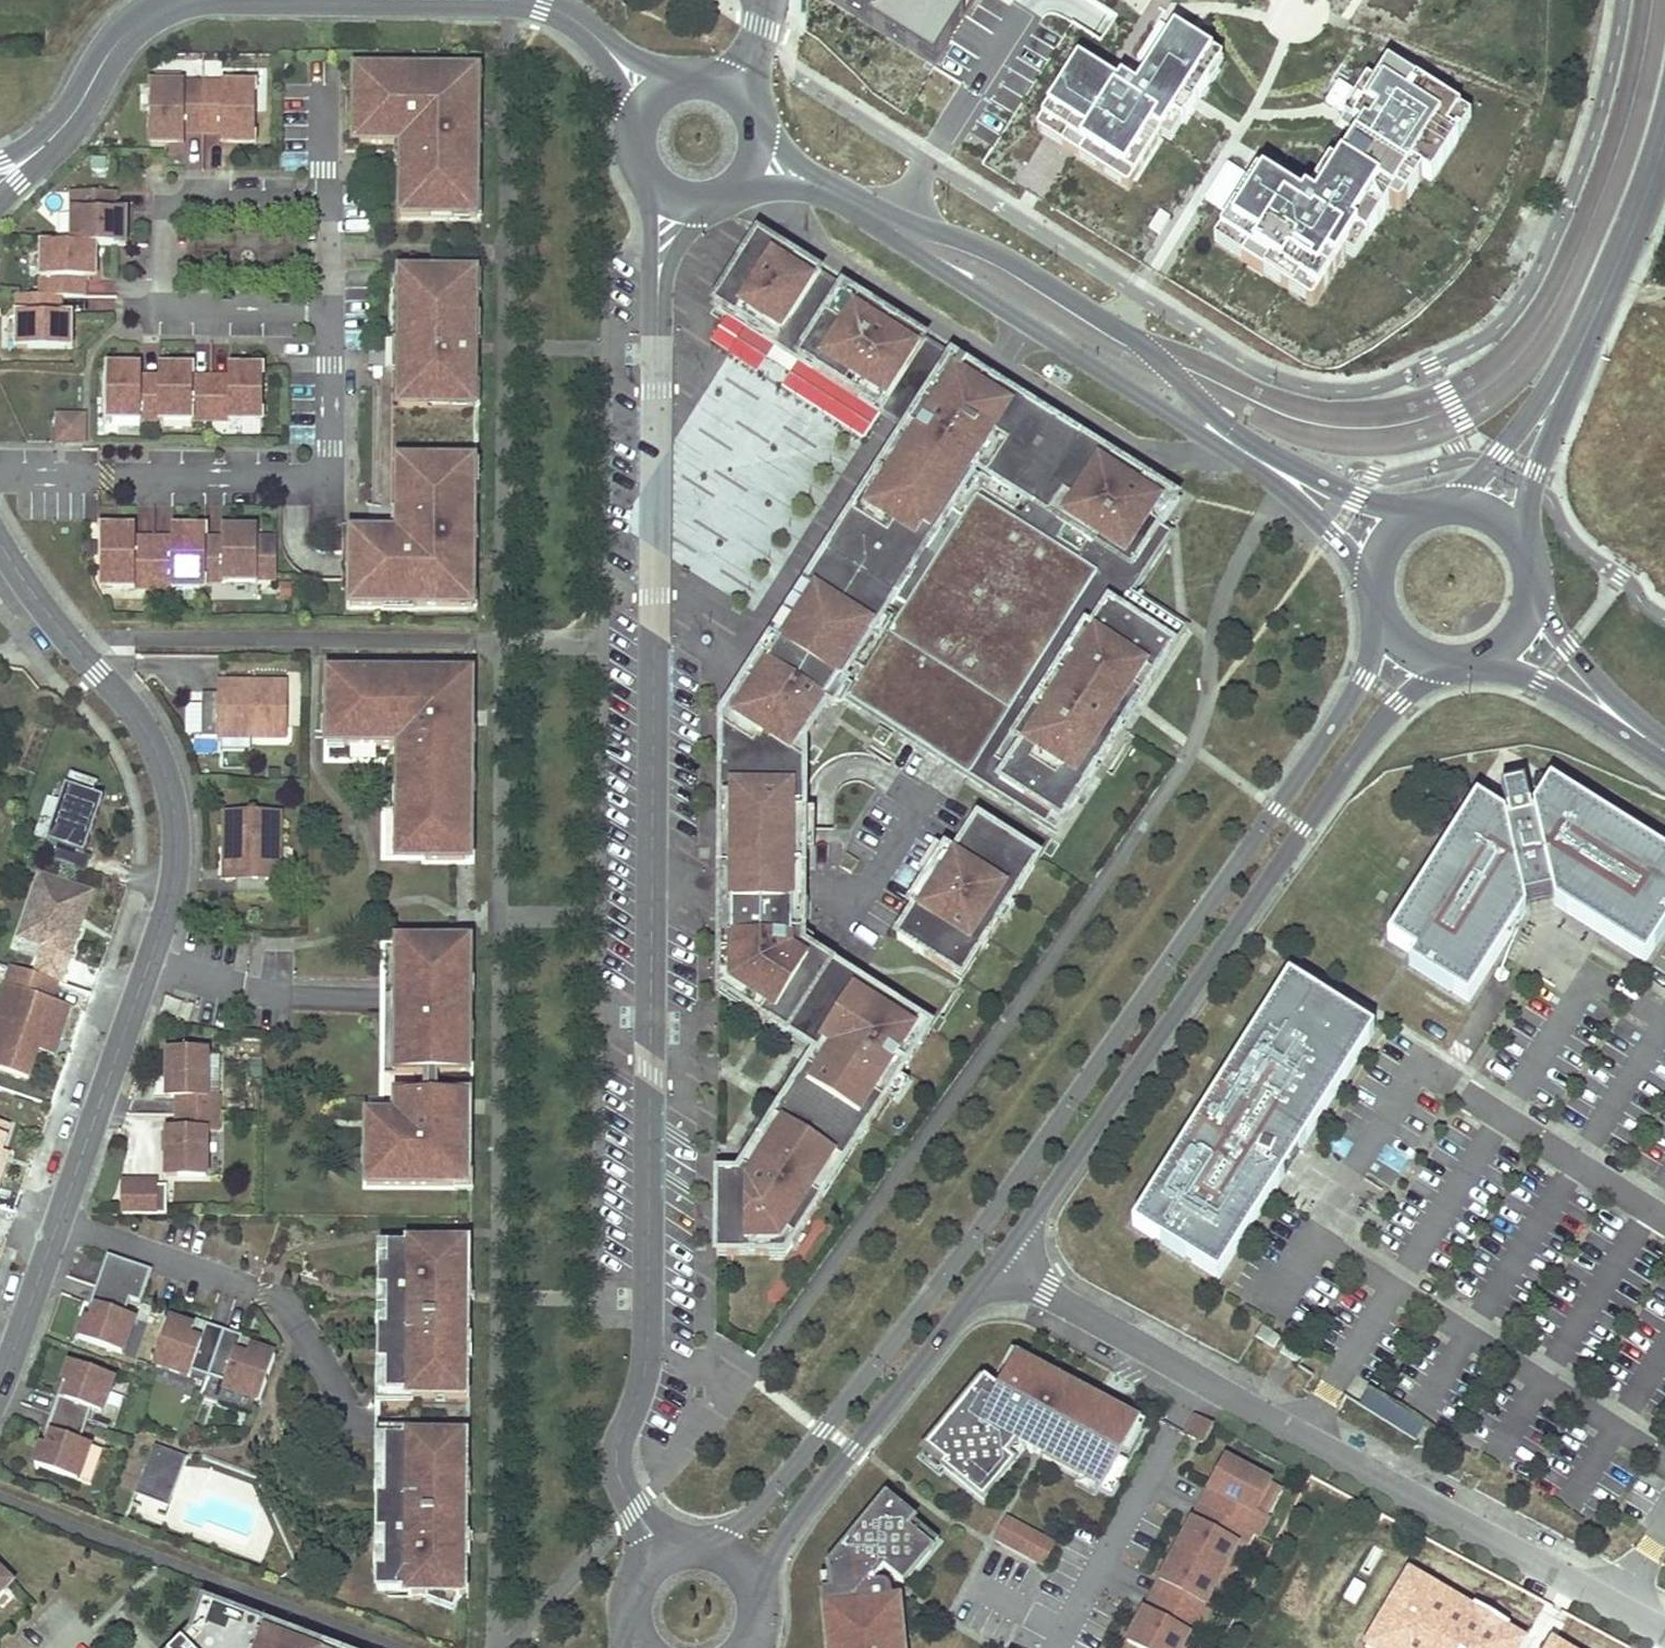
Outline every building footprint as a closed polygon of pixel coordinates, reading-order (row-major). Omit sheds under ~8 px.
[(932,66),(974,0),(827,0),(932,66)] [(1139,104),(1081,68),(1042,131),(1135,190),(1214,64),(1178,41),(1139,104)] [(1460,114),(1378,68),(1305,197),(1250,166),(1198,257),(1311,320),(1357,239),(1371,246),(1389,216),(1399,222),(1460,114)] [(468,126),(468,111),(477,111),(477,86),(465,86),(465,73),(356,72),(355,108),(361,108),(361,138),(361,147),(413,147),(413,168),(402,168),(401,218),(429,218),(429,214),(471,208),(471,184),(477,184),(477,151),(471,151),(472,137),(477,138),(477,127),(468,126)] [(477,86),(478,73),(465,73),(465,86),(477,86)] [(203,133),(203,98),(184,98),(184,83),(150,83),(150,140),(185,140),(185,133),(203,133)] [(203,98),(203,83),(184,83),(184,98),(203,98)] [(221,98),(221,84),(203,83),(203,98),(221,98)] [(255,139),(256,84),(221,84),(221,98),(203,98),(203,133),(221,133),(221,140),(255,139)] [(477,127),(477,111),(468,111),(468,126),(477,127)] [(476,219),(477,184),(471,184),(471,208),(429,214),(429,218),(476,219)] [(124,244),(123,211),(118,211),(117,191),(71,191),(71,242),(41,242),(42,294),(15,295),(16,348),(66,349),(66,315),(60,316),(60,298),(84,298),(83,279),(89,279),(89,245),(94,245),(124,244)] [(922,323),(755,218),(717,279),(884,385),(922,323)] [(475,314),(476,296),(470,296),(470,286),(429,277),(429,273),(399,272),(399,340),(404,340),(404,356),(403,388),(398,388),(398,408),(427,408),(427,404),(469,396),(470,370),(475,370),(475,351),(462,351),(462,342),(470,342),(470,314),(475,314)] [(476,296),(476,273),(429,273),(429,277),(470,286),(470,296),(476,296)] [(904,412),(949,340),(935,332),(922,323),(884,385),(717,279),(711,288),(891,403),(904,412)] [(475,351),(475,314),(470,314),(470,342),(462,342),(462,351),(475,351)] [(1138,684),(1184,610),(1130,576),(1168,515),(1158,509),(1174,482),(1094,432),(995,369),(949,340),(904,412),(756,645),(765,651),(750,675),(741,669),(725,694),(719,704),(718,855),(717,881),(717,900),(717,975),(768,1007),(774,997),(831,1034),(817,1057),(814,1055),(749,1158),(736,1158),(715,1158),(715,1238),(743,1238),(743,1228),(794,1228),(823,1182),(814,1176),(861,1103),(870,1108),(904,1054),(895,1048),(922,1005),(801,930),(801,900),(801,856),(802,822),(795,822),(795,797),(802,797),(802,749),(789,741),(816,699),(811,696),(828,670),(1055,814),(1121,711),(1115,708),(1132,681),(1138,684)] [(475,408),(475,370),(470,370),(469,396),(427,404),(427,408),(475,409),(475,408)] [(159,420),(159,383),(142,382),(142,377),(108,376),(108,419),(159,420)] [(211,421),(212,383),(193,383),(193,378),(159,377),(159,383),(159,420),(211,421)] [(263,422),(264,379),(230,378),(230,384),(212,383),(211,421),(263,422)] [(83,435),(83,417),(59,417),(59,435),(83,435)] [(464,570),(465,555),(474,555),(474,544),(468,544),(468,531),(474,531),(474,497),(469,497),(469,473),(427,466),(427,461),(398,461),(397,511),(407,512),(407,534),(397,533),(355,533),(355,542),(355,572),(349,572),(349,608),(383,608),(383,603),(415,603),(415,608),(460,608),(461,595),(473,595),(473,570),(464,570)] [(474,497),(474,462),(427,461),(427,466),(469,473),(469,497),(474,497)] [(763,583),(796,479),(770,471),(761,499),(711,483),(687,558),(763,583)] [(407,534),(407,512),(397,511),(397,533),(407,534)] [(135,533),(101,533),(100,588),(135,589),(136,575),(153,575),(154,540),(135,539),(135,533)] [(275,580),(274,539),(257,540),(257,533),(222,534),(223,540),(205,540),(206,580),(275,580)] [(206,580),(205,540),(205,534),(171,534),(171,540),(154,540),(153,575),(172,575),(171,589),(206,590),(206,580)] [(473,570),(474,555),(465,555),(464,570),(473,570)] [(153,589),(153,575),(136,575),(135,589),(153,589)] [(171,589),(172,575),(153,575),(153,589),(171,589)] [(225,598),(252,599),(252,582),(225,582),(225,598)] [(473,609),(473,595),(461,595),(460,608),(473,609)] [(750,675),(765,651),(756,645),(741,669),(750,675)] [(471,712),(471,697),(466,697),(466,686),(455,686),(455,673),(326,673),(326,692),(335,692),(335,709),(326,709),(326,739),(343,739),(343,746),(397,746),(396,791),(404,791),(404,808),(396,808),(396,839),(404,839),(404,857),(424,858),(424,861),(453,862),(462,862),(462,844),(470,844),(470,797),(462,797),(463,779),(470,778),(470,749),(463,749),(463,730),(470,730),(471,712)] [(471,697),(471,674),(455,673),(455,686),(466,686),(466,697),(471,697)] [(1121,711),(1138,684),(1132,681),(1115,708),(1121,711)] [(285,738),(285,683),(251,683),(251,687),(240,687),(240,683),(220,683),(220,694),(202,694),(202,738),(221,737),(221,734),(252,734),(252,738),(285,738)] [(335,709),(335,692),(326,692),(326,709),(335,709)] [(84,855),(98,812),(92,810),(89,804),(92,796),(97,782),(69,773),(60,801),(70,804),(56,846),(84,855)] [(1502,791),(1508,819),(1477,799),(1388,939),(1411,954),(1414,955),(1408,964),(1468,1002),(1501,951),(1526,911),(1524,904),(1538,899),(1553,897),(1554,904),(1597,931),(1645,962),(1664,931),(1664,855),(1551,783),(1531,813),(1525,785),(1502,791)] [(103,800),(92,796),(89,804),(92,810),(98,812),(103,800)] [(70,804),(60,801),(46,843),(56,846),(70,804)] [(992,902),(1010,874),(1006,872),(1029,835),(977,802),(954,839),(944,833),(909,889),(915,893),(897,921),(953,956),(979,915),(988,921),(998,905),(992,902)] [(280,847),(280,814),(225,813),(225,847),(230,848),(230,859),(225,859),(225,879),(236,879),(236,896),(279,897),(279,878),(275,878),(276,847),(280,847)] [(998,905),(1039,841),(1029,835),(1006,872),(1010,874),(992,902),(998,905)] [(69,926),(81,889),(39,875),(18,937),(70,955),(79,929),(69,926)] [(79,929),(91,893),(81,889),(69,926),(79,929)] [(962,962),(988,921),(979,915),(953,956),(962,962)] [(468,1123),(469,1112),(464,1112),(464,1091),(434,1091),(434,1070),(468,1070),(469,1040),(461,1040),(461,1023),(469,1023),(469,993),(461,993),(461,976),(469,976),(469,954),(462,954),(462,937),(453,937),(423,937),(423,941),(407,941),(407,961),(399,961),(399,991),(407,991),(407,1008),(399,1008),(399,1070),(430,1070),(430,1091),(406,1091),(406,1094),(406,1114),(370,1114),(369,1150),(378,1150),(378,1168),(378,1186),(464,1187),(464,1176),(468,1176),(468,1173),(468,1123)] [(53,1002),(50,1001),(57,982),(10,967),(0,997),(0,1070),(27,1079),(36,1051),(53,1002)] [(1197,1264),(1219,1278),(1273,1192),(1285,1174),(1276,1169),(1285,1156),(1293,1143),(1301,1148),(1308,1137),(1376,1032),(1359,1021),(1326,1000),(1290,978),(1134,1224),(1173,1249),(1197,1264)] [(817,1057),(831,1034),(774,997),(768,1007),(813,1036),(736,1158),(749,1158),(814,1055),(817,1057)] [(52,1056),(69,1007),(53,1002),(36,1051),(52,1056)] [(904,1054),(932,1011),(922,1005),(895,1048),(904,1054)] [(204,1098),(205,1052),(168,1052),(167,1079),(171,1079),(171,1097),(177,1097),(177,1115),(216,1115),(216,1098),(204,1098)] [(823,1182),(870,1108),(861,1103),(814,1176),(823,1182)] [(204,1176),(204,1132),(216,1132),(216,1115),(177,1115),(176,1131),(170,1131),(170,1149),(166,1149),(167,1176),(204,1176)] [(9,1125),(0,1122),(0,1153),(9,1125)] [(1285,1174),(1301,1148),(1293,1143),(1285,1156),(1276,1169),(1285,1174)] [(123,1182),(122,1214),(166,1215),(167,1186),(155,1186),(155,1182),(123,1182)] [(788,1239),(794,1228),(743,1228),(743,1238),(788,1239)] [(467,1334),(467,1301),(461,1301),(461,1274),(467,1274),(468,1244),(414,1244),(414,1249),(380,1249),(380,1272),(372,1272),(372,1291),(380,1291),(379,1332),(371,1332),(371,1361),(379,1361),(379,1391),(413,1392),(413,1397),(467,1397),(467,1361),(460,1361),(461,1334),(467,1334)] [(380,1272),(380,1249),(372,1249),(372,1272),(380,1272)] [(130,1299),(137,1281),(115,1273),(120,1259),(108,1255),(102,1271),(109,1273),(103,1289),(130,1299)] [(137,1281),(141,1267),(120,1259),(115,1273),(137,1281)] [(103,1289),(109,1273),(102,1271),(97,1287),(103,1289)] [(122,1354),(134,1318),(124,1315),(130,1299),(103,1289),(97,1287),(91,1305),(97,1307),(92,1320),(86,1318),(79,1339),(122,1354)] [(92,1320),(97,1307),(91,1305),(86,1318),(92,1320)] [(208,1377),(224,1332),(206,1325),(203,1333),(200,1342),(190,1339),(193,1329),(168,1321),(153,1365),(188,1377),(190,1371),(208,1377)] [(1280,1338),(1262,1327),(1256,1337),(1273,1349),(1280,1338)] [(200,1342),(203,1333),(193,1329),(190,1339),(200,1342)] [(259,1402),(274,1357),(249,1349),(245,1358),(235,1355),(239,1345),(241,1338),(224,1332),(208,1377),(225,1383),(223,1389),(259,1402)] [(245,1358),(249,1349),(239,1345),(235,1355),(245,1358)] [(101,1412),(113,1378),(71,1363),(64,1381),(70,1383),(66,1396),(60,1394),(53,1414),(86,1426),(92,1409),(101,1412)] [(1135,1427),(1022,1365),(1013,1382),(1010,1381),(1004,1391),(1006,1393),(1003,1397),(987,1383),(929,1453),(947,1468),(944,1472),(985,1505),(1016,1468),(1007,1461),(1012,1445),(1028,1454),(1053,1467),(1056,1461),(1066,1467),(1063,1472),(1102,1494),(1128,1445),(1125,1444),(1135,1427)] [(66,1396),(70,1383),(64,1381),(60,1394),(66,1396)] [(1424,1425),(1367,1389),(1357,1404),(1414,1440),(1424,1425)] [(90,1486),(102,1451),(89,1446),(80,1443),(86,1426),(53,1414),(47,1431),(53,1433),(48,1446),(42,1444),(35,1466),(90,1486)] [(1198,1423),(1187,1440),(1204,1449),(1214,1432),(1198,1423)] [(48,1446),(53,1433),(47,1431),(42,1444),(48,1446)] [(459,1496),(460,1469),(466,1469),(466,1433),(413,1432),(413,1438),(379,1438),(378,1460),(370,1460),(370,1479),(378,1480),(378,1496),(378,1529),(386,1529),(386,1543),(386,1568),(378,1568),(378,1587),(412,1587),(412,1592),(465,1593),(466,1556),(459,1556),(459,1529),(466,1529),(466,1496),(459,1496)] [(378,1460),(379,1438),(371,1438),(370,1460),(378,1460)] [(1012,1445),(1007,1461),(1016,1468),(1028,1454),(1012,1445)] [(169,1507),(185,1467),(188,1458),(154,1446),(136,1494),(169,1507)] [(1053,1467),(1063,1472),(1066,1467),(1056,1461),(1053,1467)] [(1238,1550),(1233,1548),(1242,1533),(1256,1541),(1259,1542),(1268,1526),(1255,1518),(1271,1489),(1227,1465),(1218,1480),(1223,1483),(1216,1497),(1211,1494),(1202,1510),(1207,1513),(1190,1543),(1186,1540),(1169,1571),(1173,1574),(1141,1633),(1137,1630),(1128,1646),(1131,1647),(1185,1647),(1189,1640),(1185,1637),(1201,1607),(1206,1610),(1238,1550)] [(1218,1480),(1211,1494),(1216,1497),(1223,1483),(1218,1480)] [(900,1605),(893,1605),(892,1597),(891,1592),(885,1587),(892,1579),(904,1588),(933,1555),(907,1534),(915,1524),(888,1502),(830,1570),(832,1593),(823,1594),(827,1641),(838,1641),(838,1647),(895,1647),(894,1638),(903,1637),(900,1605)] [(1202,1510),(1186,1540),(1190,1543),(1207,1513),(1202,1510)] [(1055,1550),(1007,1523),(996,1544),(1044,1570),(1055,1550)] [(1256,1541),(1242,1533),(1233,1548),(1238,1550),(1206,1610),(1201,1607),(1185,1637),(1189,1640),(1185,1647),(1197,1647),(1256,1541)] [(386,1568),(386,1543),(378,1543),(378,1568),(386,1568)] [(1465,1566),(1450,1591),(1504,1624),(1520,1599),(1465,1566)] [(0,1570),(0,1595),(12,1582),(0,1570)] [(1169,1571),(1137,1630),(1141,1633),(1173,1574),(1169,1571)] [(1409,1571),(1363,1646),(1366,1647),(1520,1647),(1524,1640),(1409,1571)] [(205,1629),(214,1607),(206,1603),(197,1626),(202,1628),(205,1629)] [(305,1641),(277,1630),(274,1639),(258,1633),(261,1624),(214,1607),(205,1629),(202,1628),(195,1635),(194,1634),(180,1647),(302,1647),(305,1641)] [(274,1639),(277,1630),(261,1624),(258,1633),(274,1639)] [(903,1637),(894,1638),(895,1647),(904,1647),(903,1637)]
